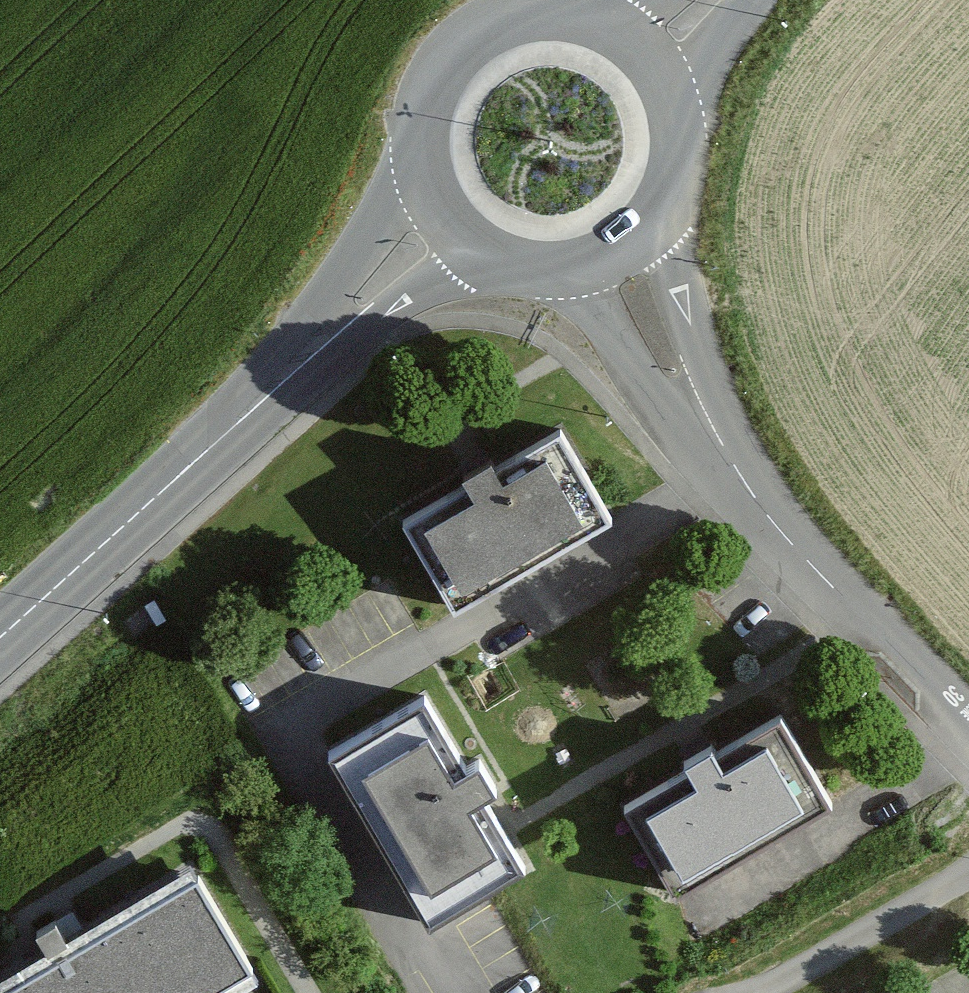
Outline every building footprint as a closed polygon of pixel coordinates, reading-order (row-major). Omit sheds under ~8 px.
[(561,437),(403,518),(446,602),(604,521),(561,437)] [(452,702),(366,749),(452,902),(537,855),(452,702)] [(810,711),(653,801),(703,887),(860,797),(810,711)] [(210,858),(0,984),(0,992),(225,992),(274,964),(210,858)]
